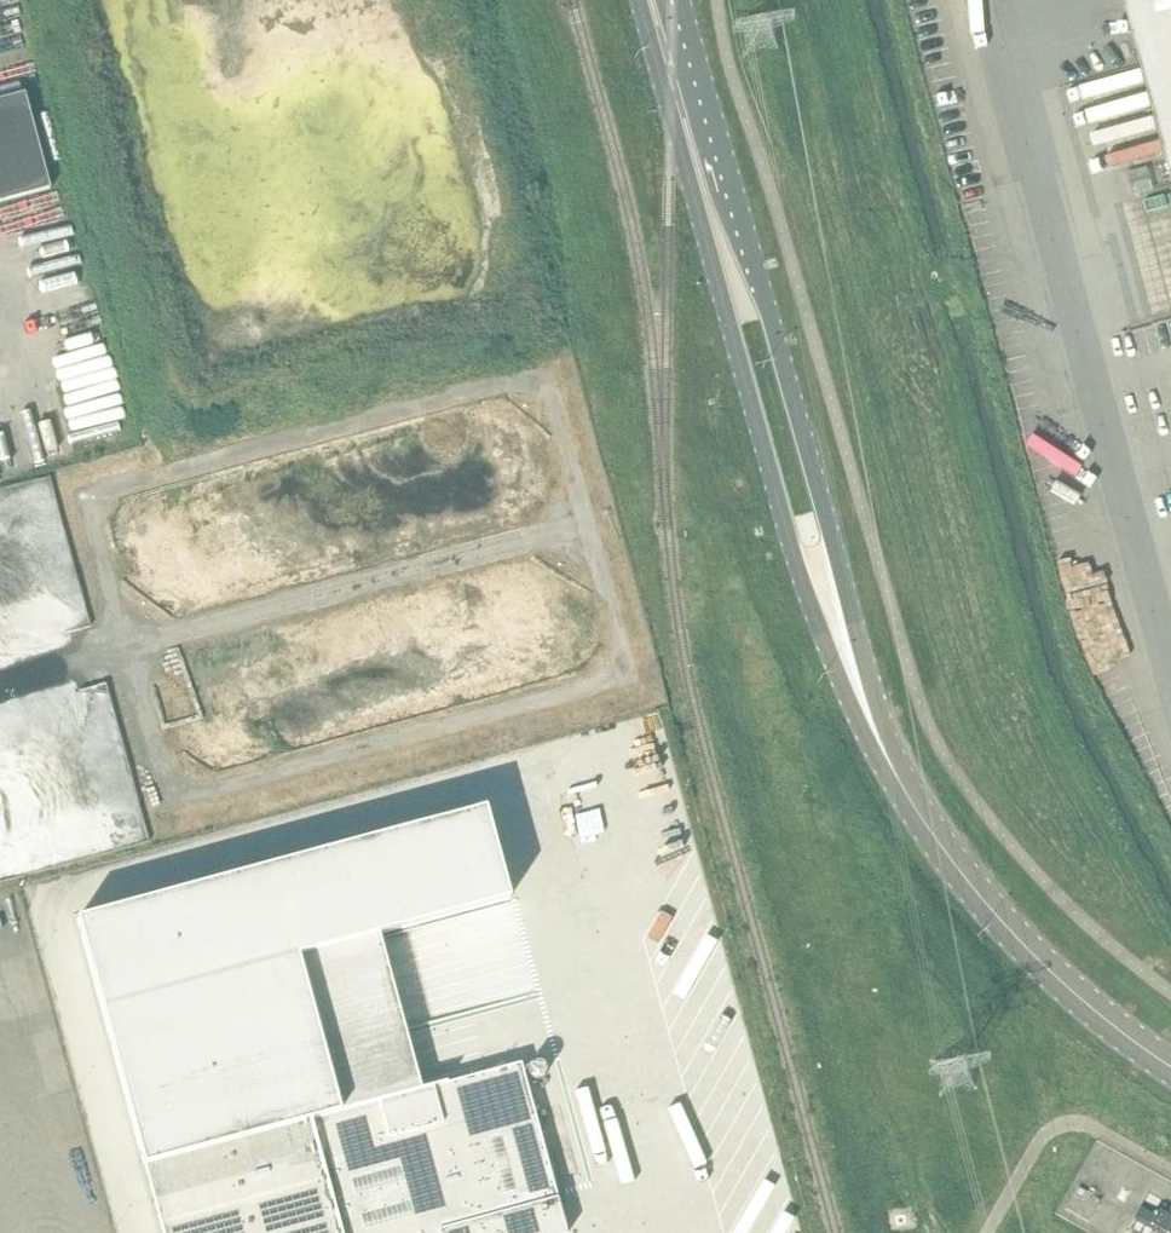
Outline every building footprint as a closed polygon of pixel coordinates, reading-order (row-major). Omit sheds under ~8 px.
[(1170,168),(1170,0),(1126,0),(1170,168)] [(50,188),(25,93),(0,99),(0,202),(50,188)] [(144,1165),(419,1090),(380,945),(509,910),(482,810),(77,921),(144,1165)] [(520,1062),(419,1090),(144,1165),(162,1232),(567,1232),(520,1062)] [(1159,1209),(1151,1223),(1168,1232),(1170,1232),(1170,1216),(1159,1209)]
